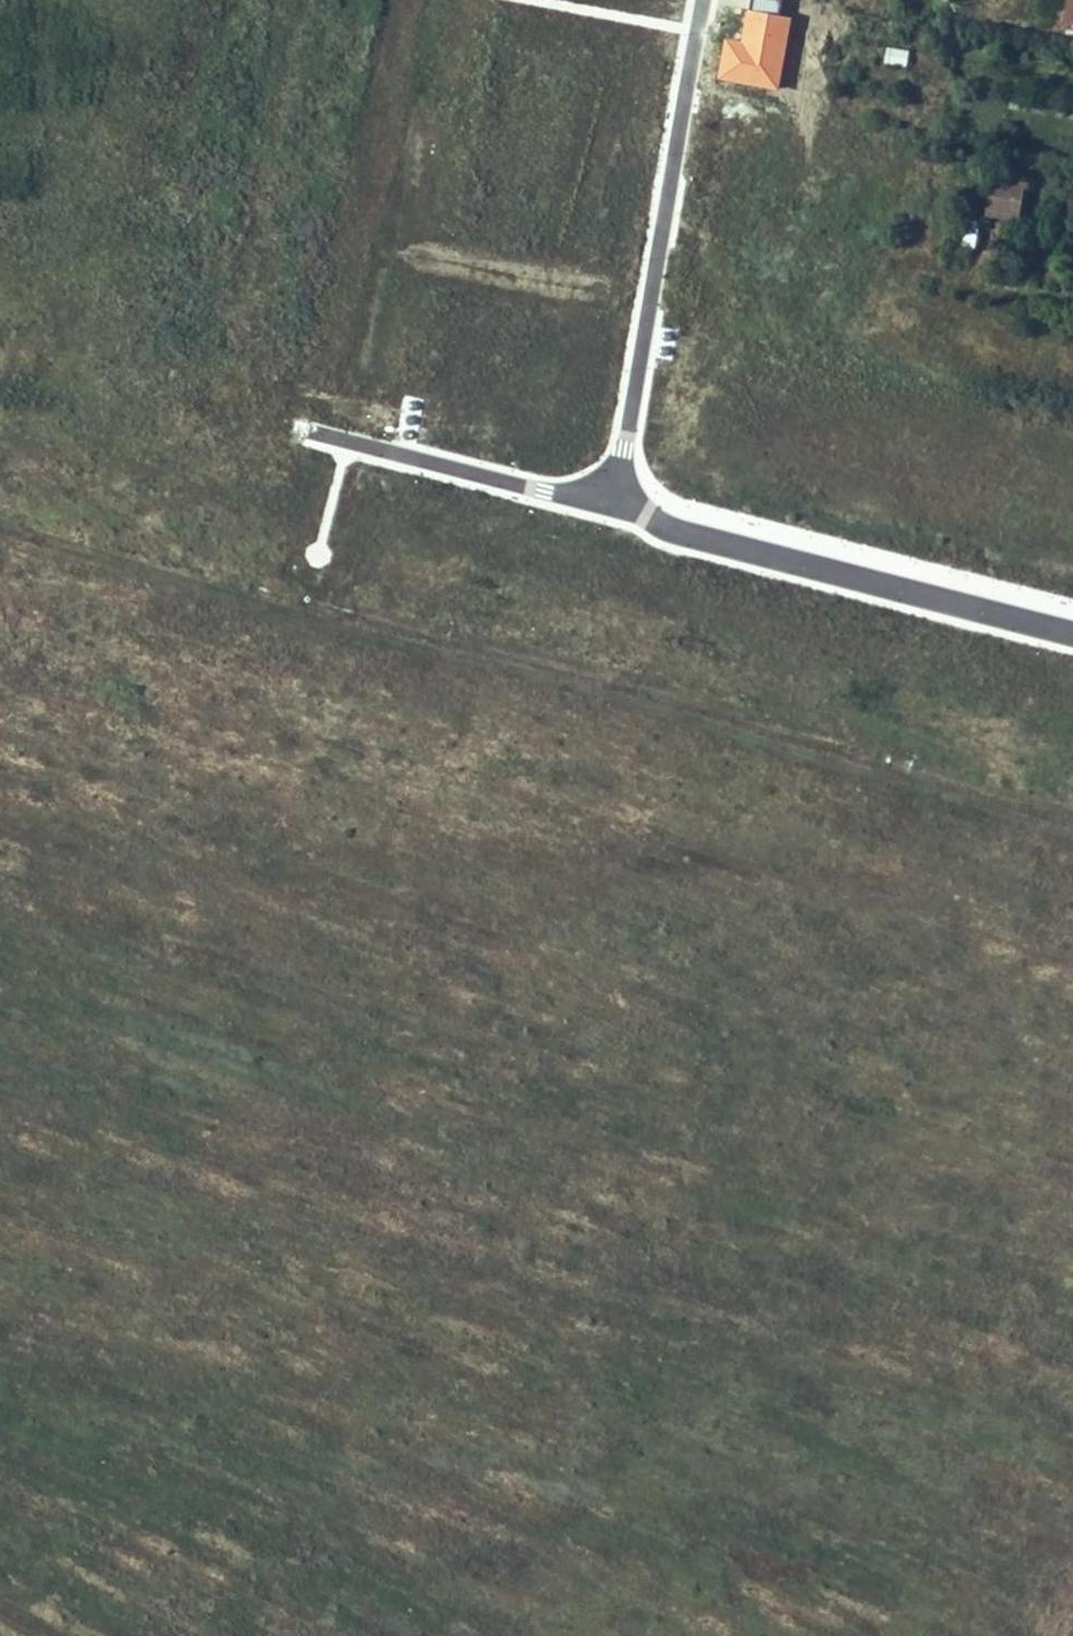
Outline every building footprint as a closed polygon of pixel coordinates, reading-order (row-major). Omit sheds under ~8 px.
[(1051,7),(1063,10),(1062,12),(1072,14),(1072,0),(1052,0),(1051,7)] [(884,66),(907,68),(909,50),(886,48),(884,66)] [(983,198),(989,163),(955,157),(949,192),(983,198)] [(986,218),(1019,223),(1026,182),(993,177),(986,218)]
